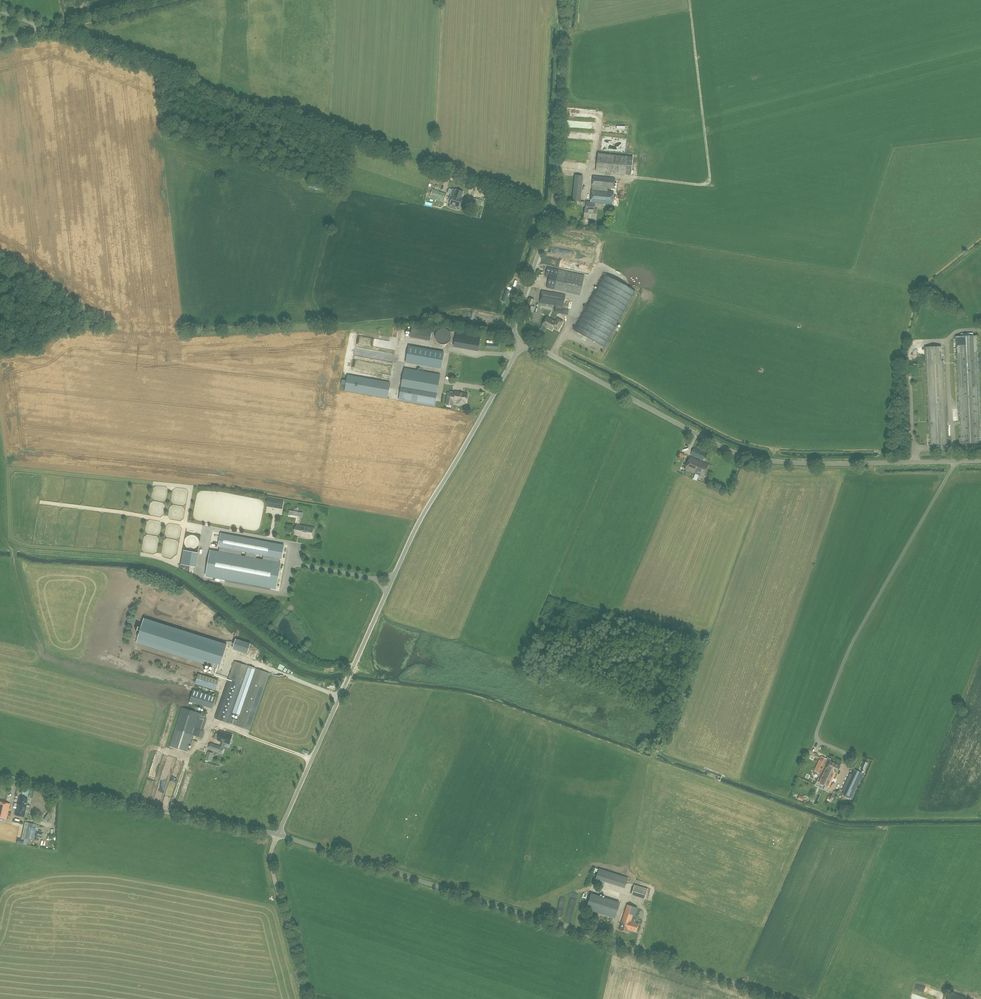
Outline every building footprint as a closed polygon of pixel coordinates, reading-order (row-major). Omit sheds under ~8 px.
[(631,175),(633,157),(598,153),(596,171),(626,174),(631,175)] [(574,175),(571,201),(579,202),(581,176),(574,175)] [(594,176),(593,186),(608,188),(614,188),(616,178),(594,176)] [(311,181),(309,188),(320,191),(322,184),(311,181)] [(608,191),(608,188),(593,186),(590,209),(595,209),(596,203),(613,205),(614,191),(608,191)] [(442,199),(445,200),(447,193),(433,189),(430,198),(442,201),(442,199)] [(449,204),(460,207),(463,199),(461,198),(463,192),(456,190),(454,196),(452,195),(449,204)] [(595,209),(590,209),(585,208),(584,218),(596,219),(597,209),(595,209)] [(547,287),(581,295),(585,275),(547,267),(545,276),(549,277),(547,287)] [(634,291),(605,275),(575,331),(604,347),(634,291)] [(563,307),(565,294),(551,292),(542,291),(540,303),(556,305),(556,306),(562,307),(563,307)] [(530,321),(535,307),(532,306),(534,299),(529,298),(522,318),(530,321)] [(569,309),(562,308),(562,307),(556,306),(556,307),(555,307),(554,313),(568,315),(569,309)] [(558,330),(563,321),(557,318),(555,322),(547,317),(542,325),(552,330),(554,328),(558,330)] [(430,341),(432,330),(412,327),(410,337),(430,341)] [(450,340),(451,338),(451,336),(451,334),(450,332),(448,330),(446,329),(444,328),(442,328),(440,329),(438,330),(436,332),(436,334),(435,337),(436,339),(437,341),(438,343),(440,344),(443,344),(445,344),(447,343),(449,342),(450,340)] [(456,333),(454,345),(478,349),(481,337),(456,333)] [(960,444),(980,443),(980,424),(977,336),(956,337),(960,444)] [(406,362),(441,369),(444,352),(409,346),(406,362)] [(944,346),(925,347),(929,445),(949,444),(944,346)] [(447,371),(457,372),(458,355),(448,354),(447,371)] [(440,375),(405,368),(400,400),(435,406),(440,375)] [(342,380),(342,384),(346,385),(345,390),(387,398),(390,383),(347,375),(347,381),(342,380)] [(455,392),(453,392),(452,394),(448,393),(446,405),(453,406),(454,401),(458,401),(458,403),(465,404),(465,403),(466,403),(468,394),(455,392)] [(706,453),(697,449),(694,447),(691,455),(694,456),(703,460),(706,453)] [(695,473),(700,461),(690,457),(685,469),(695,473)] [(709,465),(700,461),(695,473),(704,477),(709,465)] [(283,501),(271,499),(269,506),(282,509),(283,501)] [(303,527),(299,526),(297,534),(302,535),(301,537),(309,538),(309,537),(312,537),(314,529),(309,528),(309,527),(303,526),(303,527)] [(279,558),(281,558),(283,547),(221,535),(219,547),(220,547),(219,552),(211,551),(206,576),(276,589),(280,564),(278,563),(279,558)] [(195,567),(198,553),(183,550),(181,564),(195,567)] [(220,669),(228,645),(146,616),(138,640),(220,669)] [(215,718),(229,723),(249,666),(235,661),(215,718)] [(256,668),(238,720),(236,725),(250,730),(270,673),(256,668)] [(218,680),(198,674),(195,684),(215,690),(218,680)] [(203,730),(206,718),(205,718),(206,715),(199,713),(183,708),(171,747),(187,752),(192,734),(202,737),(204,731),(203,730)] [(223,741),(221,747),(224,747),(226,742),(229,744),(232,735),(220,732),(218,740),(223,741)] [(208,749),(222,753),(224,747),(221,747),(210,743),(208,749)] [(821,757),(815,770),(813,773),(815,774),(814,775),(814,776),(815,777),(817,776),(817,775),(819,776),(821,773),(825,765),(827,766),(819,782),(829,787),(836,772),(837,772),(840,766),(821,757)] [(843,791),(854,796),(862,779),(851,774),(843,791)] [(18,803),(17,806),(26,808),(27,805),(26,805),(28,798),(20,796),(18,803)] [(0,801),(0,818),(9,820),(12,802),(0,801)] [(24,817),(26,808),(17,806),(15,815),(24,817)] [(33,840),(37,824),(28,823),(25,838),(33,840)] [(627,878),(599,868),(596,877),(624,887),(627,878)] [(648,888),(635,884),(632,894),(645,898),(648,888)] [(615,918),(619,903),(591,894),(586,909),(615,918)] [(639,923),(631,921),(633,914),(636,915),(638,907),(627,904),(621,923),(622,923),(620,930),(628,932),(629,929),(637,931),(639,923)] [(915,984),(914,989),(937,998),(939,993),(915,984)]
